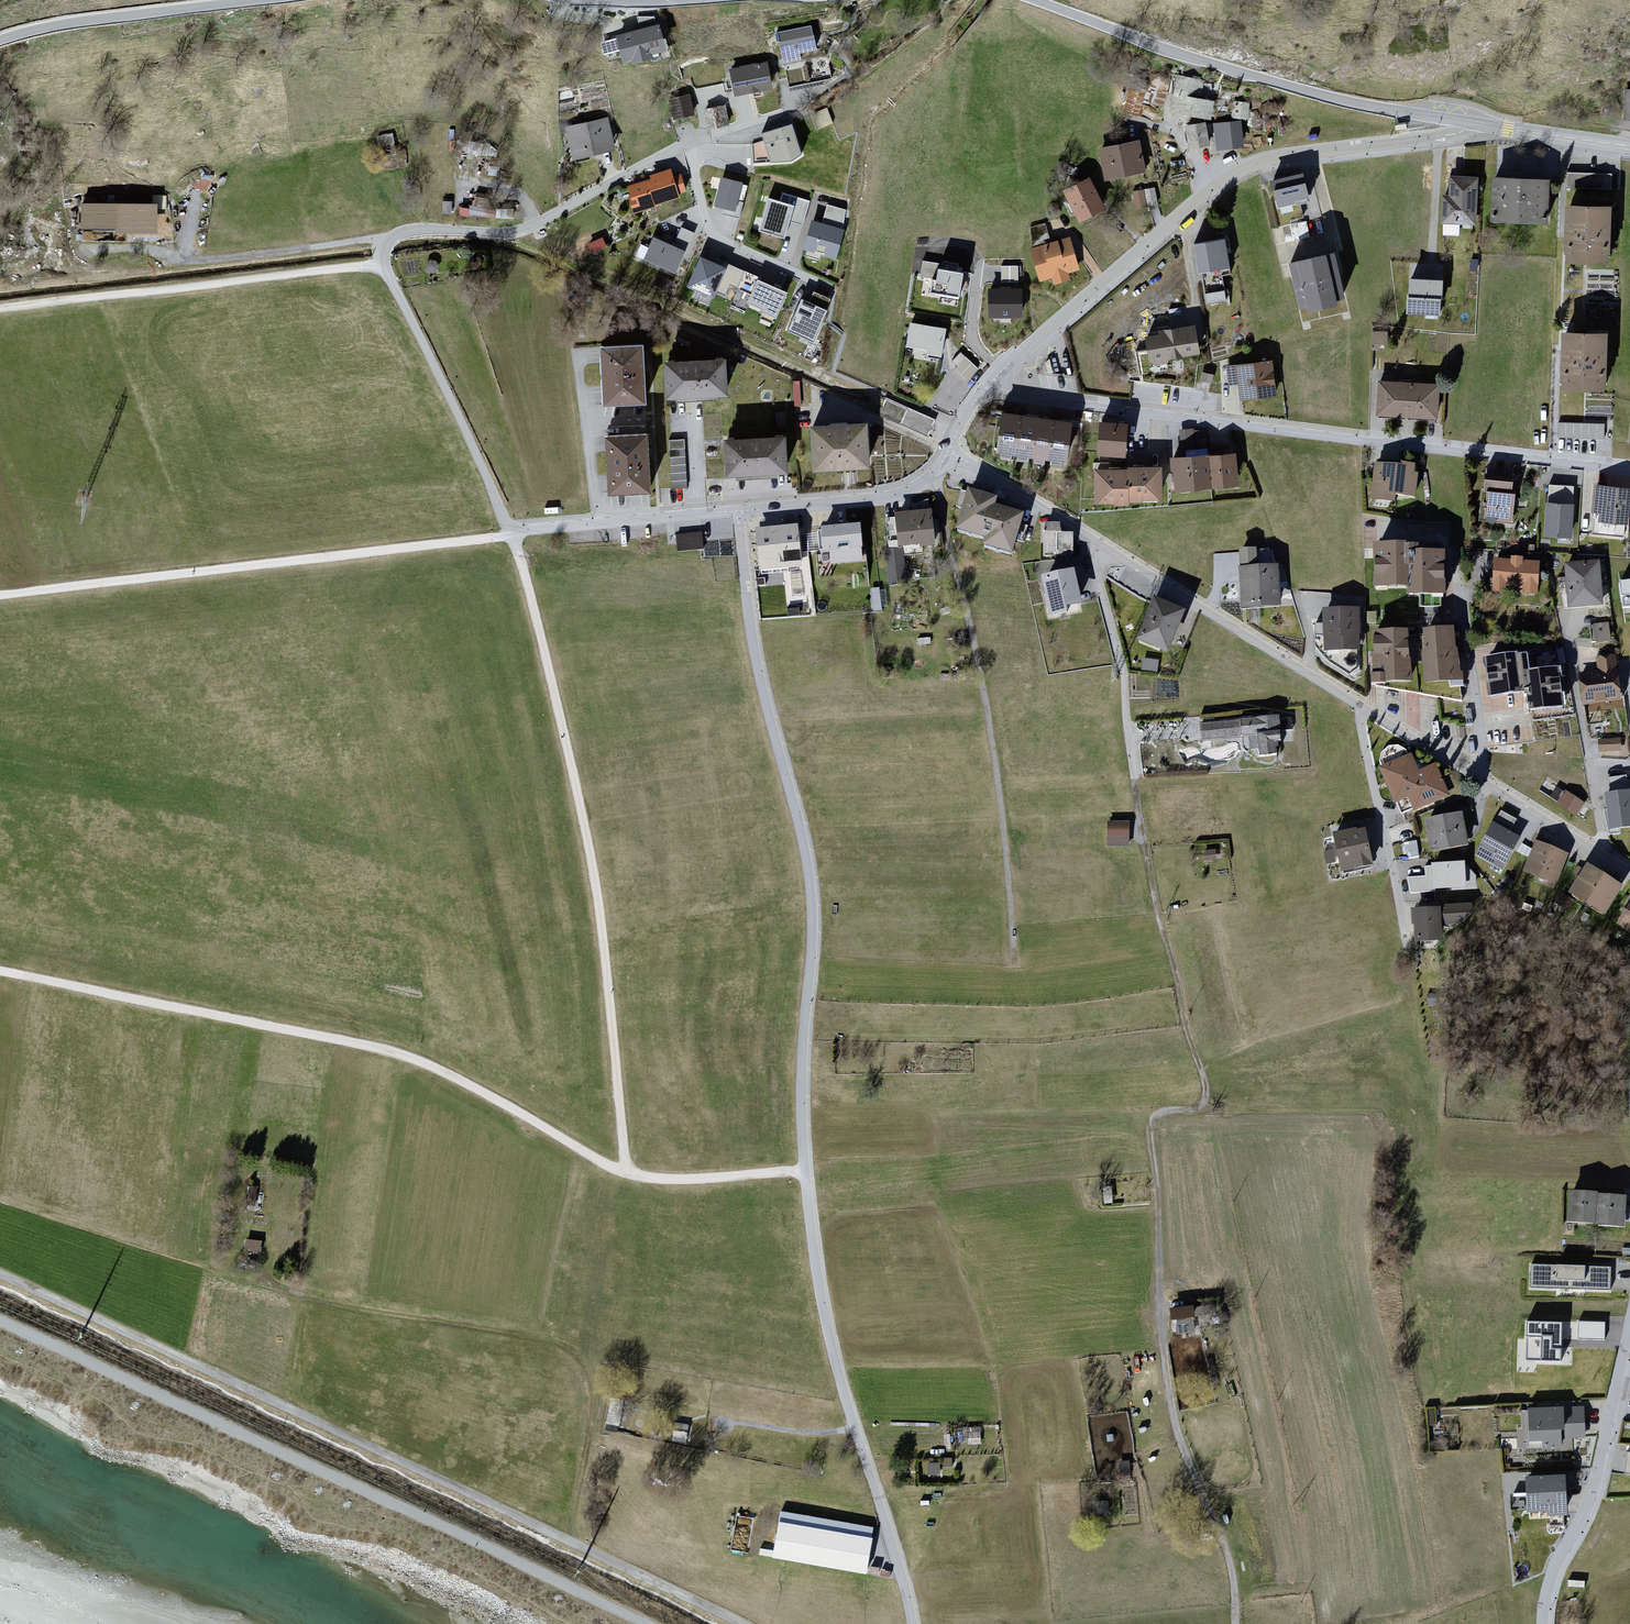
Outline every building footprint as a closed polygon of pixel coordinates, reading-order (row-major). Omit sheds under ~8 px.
[(626,65),(671,50),(662,24),(618,38),(626,65)] [(813,27),(778,35),(785,65),(804,61),(803,54),(818,50),(813,27)] [(731,67),(736,97),(775,90),(769,60),(731,67)] [(1171,111),(1214,122),(1219,102),(1201,97),(1205,84),(1180,77),(1171,111)] [(1144,101),(1163,107),(1170,83),(1150,78),(1147,88),(1131,84),(1124,111),(1139,116),(1144,101)] [(690,96),(669,102),(674,122),(696,116),(690,96)] [(1235,99),(1234,116),(1250,117),(1250,100),(1235,99)] [(723,102),(705,110),(710,122),(717,119),(720,126),(731,121),(723,102)] [(814,110),(820,126),(834,121),(827,105),(814,110)] [(607,118),(566,128),(574,160),(615,150),(607,118)] [(1215,125),(1219,148),(1247,143),(1243,119),(1215,125)] [(1186,127),(1190,151),(1211,146),(1207,123),(1186,127)] [(793,125),(762,135),(772,166),(803,156),(793,125)] [(757,161),(769,157),(763,139),(751,143),(757,161)] [(1100,149),(1106,182),(1149,174),(1142,141),(1100,149)] [(625,188),(633,216),(660,208),(659,204),(681,198),(680,194),(685,192),(683,184),(677,186),(672,170),(650,176),(651,180),(625,188)] [(1568,186),(1613,187),(1614,172),(1568,171),(1568,186)] [(1282,207),(1313,198),(1306,173),(1275,181),(1282,207)] [(1441,223),(1478,225),(1481,177),(1452,176),(1451,197),(1442,196),(1441,223)] [(1495,219),(1552,222),(1554,179),(1497,176),(1495,219)] [(1065,192),(1082,223),(1109,208),(1092,177),(1065,192)] [(746,185),(724,180),(717,208),(739,213),(746,185)] [(1156,185),(1133,190),(1137,207),(1160,202),(1156,185)] [(473,191),(473,213),(496,214),(497,203),(488,203),(489,191),(473,191)] [(780,202),(769,199),(759,232),(786,241),(791,223),(804,227),(811,203),(782,194),(780,202)] [(119,229),(120,204),(82,202),(81,227),(119,229)] [(1567,261),(1615,263),(1617,206),(1569,205),(1567,261)] [(846,230),(811,220),(802,250),(838,261),(846,230)] [(651,236),(642,259),(679,273),(695,234),(681,228),(674,245),(651,236)] [(1032,249),(1042,282),(1053,279),(1056,287),(1073,281),(1070,274),(1082,271),(1072,237),(1032,249)] [(1195,244),(1201,275),(1235,268),(1229,238),(1195,244)] [(1306,309),(1342,301),(1331,253),(1295,262),(1306,309)] [(701,255),(688,288),(715,299),(728,266),(701,255)] [(963,273),(938,269),(939,263),(923,261),(921,276),(933,278),(930,293),(959,298),(963,273)] [(1003,263),(1002,280),(1020,280),(1020,263),(1003,263)] [(762,314),(778,320),(790,290),(758,278),(748,304),(763,310),(762,314)] [(1443,281),(1408,279),(1406,314),(1441,316),(1443,281)] [(1024,288),(988,288),(988,319),(1023,320),(1024,288)] [(815,343),(834,298),(815,290),(810,301),(802,298),(788,332),(815,343)] [(1206,294),(1206,304),(1226,303),(1225,293),(1206,294)] [(946,329),(910,323),(906,347),(927,350),(927,355),(942,358),(946,329)] [(1146,337),(1153,365),(1204,353),(1197,325),(1146,337)] [(1613,391),(1615,332),(1563,330),(1561,389),(1613,391)] [(608,403),(648,401),(646,344),(606,346),(608,403)] [(963,350),(952,361),(968,378),(979,367),(963,350)] [(670,399),(731,396),(729,358),(668,361),(670,399)] [(1240,384),(1242,401),(1279,397),(1275,361),(1227,366),(1229,385),(1240,384)] [(1212,383),(1214,374),(1202,370),(1200,379),(1212,383)] [(1378,416),(1440,419),(1442,385),(1380,381),(1378,416)] [(912,425),(928,432),(934,417),(918,411),(912,425)] [(1070,464),(1075,422),(1004,413),(999,454),(1070,464)] [(1104,421),(1100,455),(1126,458),(1131,424),(1104,421)] [(815,424),(817,468),(873,466),(871,422),(815,424)] [(1558,426),(1558,442),(1605,442),(1605,426),(1558,426)] [(1194,429),(1179,430),(1181,450),(1208,447),(1206,432),(1195,433),(1194,429)] [(612,495),(655,493),(652,433),(609,435),(612,495)] [(730,476),(789,473),(786,436),(727,440),(730,476)] [(672,486),(688,486),(686,439),(671,439),(672,486)] [(1235,453),(1172,461),(1177,494),(1240,485),(1235,453)] [(1096,468),(1096,505),(1130,506),(1130,501),(1165,501),(1166,466),(1130,465),(1130,469),(1096,468)] [(1377,465),(1373,503),(1387,504),(1388,497),(1417,499),(1420,469),(1377,465)] [(1514,482),(1485,478),(1480,522),(1514,526),(1518,494),(1513,493),(1514,482)] [(1595,484),(1589,537),(1629,541),(1629,537),(1629,488),(1595,484)] [(1576,488),(1549,485),(1545,538),(1571,541),(1576,488)] [(986,550),(1017,557),(1027,516),(999,510),(1001,500),(969,493),(959,535),(988,542),(986,550)] [(907,584),(905,554),(938,552),(935,512),(897,515),(899,548),(888,553),(890,586),(907,584)] [(866,563),(863,526),(823,529),(825,553),(833,552),(834,565),(866,563)] [(762,572),(805,567),(800,527),(757,532),(762,572)] [(1046,555),(1073,556),(1075,536),(1063,536),(1060,528),(1047,527),(1046,555)] [(678,551),(704,549),(703,533),(677,534),(678,551)] [(1375,547),(1377,592),(1414,591),(1414,598),(1449,596),(1447,555),(1422,556),(1421,549),(1411,549),(1411,546),(1375,547)] [(1241,553),(1245,611),(1283,608),(1280,568),(1259,570),(1258,552),(1241,553)] [(1513,563),(1496,562),(1494,595),(1509,596),(1509,589),(1525,590),(1525,597),(1539,598),(1541,564),(1525,563),(1525,558),(1514,557),(1513,563)] [(1565,564),(1567,610),(1606,608),(1603,562),(1565,564)] [(1053,618),(1085,610),(1076,572),(1044,580),(1053,618)] [(1618,582),(1623,613),(1629,612),(1629,581),(1618,582)] [(1140,643),(1172,656),(1190,613),(1157,600),(1140,643)] [(1326,611),(1327,651),(1363,649),(1362,610),(1326,611)] [(1593,646),(1612,643),(1610,624),(1590,626),(1593,646)] [(1421,633),(1428,687),(1466,682),(1459,628),(1421,633)] [(1412,631),(1376,632),(1378,684),(1414,684),(1412,631)] [(1535,714),(1565,710),(1561,671),(1531,675),(1529,656),(1522,655),(1520,637),(1491,640),(1494,664),(1488,665),(1492,695),(1533,690),(1535,714)] [(1616,672),(1614,655),(1595,658),(1597,673),(1582,675),(1586,709),(1624,704),(1620,671),(1616,672)] [(1159,671),(1160,659),(1144,657),(1143,669),(1159,671)] [(1256,722),(1261,757),(1281,754),(1279,745),(1283,744),(1280,719),(1256,722)] [(1622,740),(1599,741),(1600,756),(1623,754),(1622,740)] [(1409,799),(1415,814),(1452,799),(1438,765),(1420,773),(1413,756),(1379,770),(1393,805),(1409,799)] [(1610,780),(1612,796),(1607,797),(1612,833),(1629,831),(1629,792),(1628,777),(1610,780)] [(1557,805),(1578,819),(1586,807),(1565,793),(1557,805)] [(1431,856),(1470,849),(1465,817),(1425,824),(1431,856)] [(1107,849),(1130,849),(1130,824),(1106,824),(1107,849)] [(1475,859),(1505,875),(1523,843),(1493,827),(1475,859)] [(1335,837),(1344,874),(1376,866),(1367,829),(1335,837)] [(1524,873),(1555,887),(1568,856),(1537,843),(1524,873)] [(1205,865),(1216,863),(1213,850),(1202,852),(1205,865)] [(1475,888),(1474,863),(1426,865),(1426,874),(1409,875),(1410,891),(1475,888)] [(1573,895),(1608,918),(1626,890),(1591,867),(1573,895)] [(1472,906),(1411,910),(1414,948),(1444,946),(1442,928),(1474,926),(1472,906)] [(1629,937),(1629,908),(1617,928),(1629,937)] [(1599,1230),(1628,1231),(1629,1198),(1599,1197),(1600,1194),(1570,1192),(1569,1225),(1599,1227),(1599,1230)] [(261,1251),(262,1240),(247,1239),(246,1250),(261,1251)] [(1612,1296),(1613,1268),(1531,1266),(1530,1293),(1612,1296)] [(1172,1332),(1202,1331),(1201,1307),(1171,1309),(1172,1332)] [(1537,1364),(1562,1365),(1563,1319),(1527,1318),(1526,1359),(1519,1359),(1519,1365),(1537,1366),(1537,1364)] [(1606,1340),(1606,1321),(1579,1320),(1578,1339),(1606,1340)] [(1589,1407),(1529,1409),(1531,1445),(1546,1444),(1547,1452),(1566,1452),(1565,1438),(1595,1437),(1602,1419),(1589,1407)] [(930,1464),(930,1474),(939,1474),(939,1464),(930,1464)] [(1553,1520),(1571,1519),(1569,1477),(1527,1479),(1529,1515),(1553,1514),(1553,1520)] [(866,1576),(873,1541),(779,1524),(773,1559),(866,1576)]
